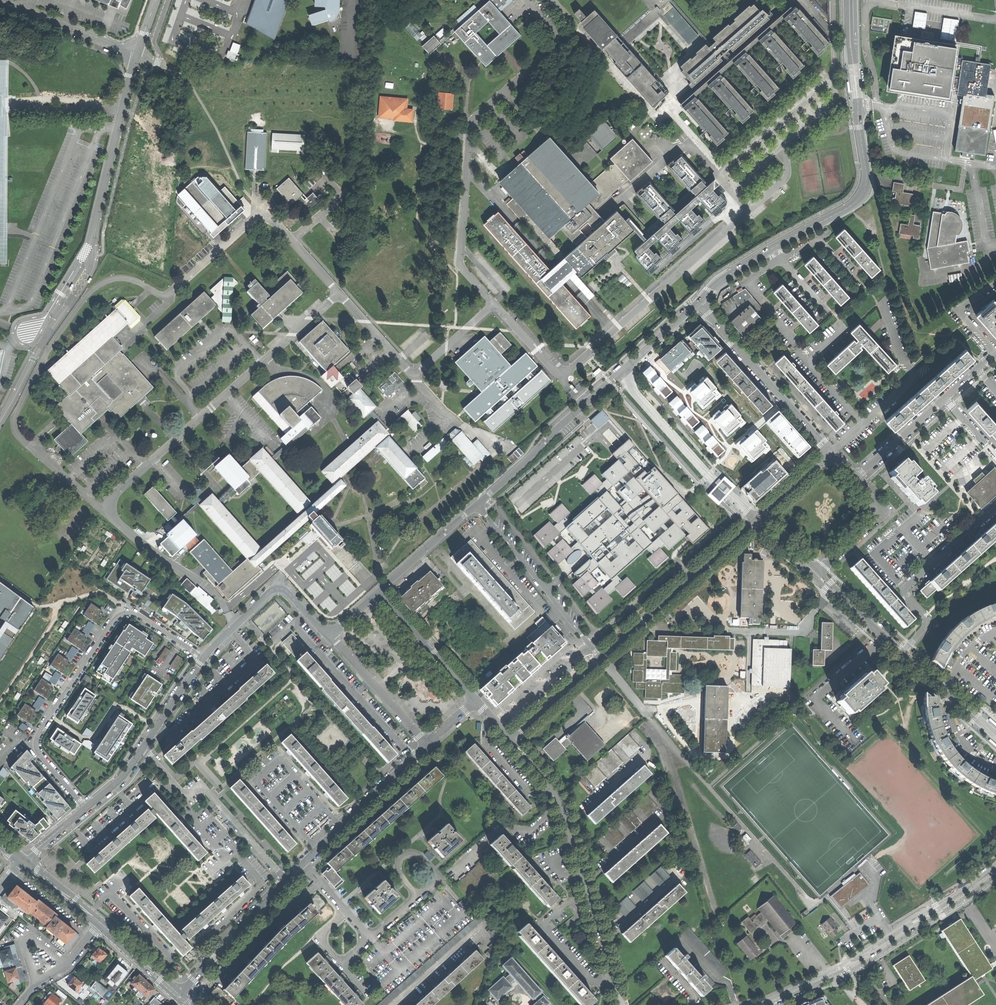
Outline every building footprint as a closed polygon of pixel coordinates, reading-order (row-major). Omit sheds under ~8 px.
[(119,2),(119,4),(126,9),(131,0),(113,0),(119,2)] [(249,28),(280,36),(290,0),(256,0),(249,28)] [(317,5),(327,5),(327,8),(310,14),(313,23),(327,19),(330,18),(331,19),(335,18),(334,16),(336,16),(335,12),(337,11),(336,9),(339,8),(340,0),(317,0),(317,5)] [(506,48),(521,35),(515,29),(500,11),(513,0),(491,0),(490,1),(490,0),(479,10),(476,7),(459,22),(460,23),(439,41),(434,36),(422,46),(429,54),(441,44),(455,31),(480,59),(484,63),(486,66),(501,52),(506,48)] [(653,9),(660,16),(668,26),(670,24),(683,40),(685,38),(687,41),(697,33),(670,1),(671,0),(646,0),(653,9)] [(830,16),(815,0),(811,0),(830,21),(830,16)] [(830,16),(830,0),(815,0),(830,16)] [(691,57),(680,66),(683,69),(682,71),(691,82),(689,84),(691,87),(770,18),(762,10),(761,11),(754,4),(751,6),(750,5),(734,19),(735,20),(730,25),(728,23),(713,37),(716,40),(713,43),(709,47),(706,43),(696,52),(697,54),(692,58),(691,57)] [(681,104),(683,107),(695,96),(708,84),(720,74),(733,62),(745,51),(759,39),(771,29),(784,17),(793,9),(791,6),(681,104)] [(793,9),(784,17),(786,21),(787,20),(806,42),(808,40),(812,45),(810,47),(818,56),(826,49),(825,47),(830,43),(811,22),(800,9),(799,9),(796,6),(793,9)] [(580,8),(575,13),(617,61),(615,63),(654,107),(665,98),(662,94),(664,92),(667,95),(670,92),(659,79),(656,81),(650,75),(629,51),(624,47),(595,14),(589,18),(588,17),(580,8)] [(596,9),(588,17),(589,18),(595,14),(624,47),(627,44),(620,36),(596,9)] [(653,9),(620,36),(627,44),(660,16),(653,9)] [(873,16),(871,30),(891,33),(893,19),(873,16)] [(408,20),(403,25),(417,40),(420,38),(422,40),(427,36),(425,34),(422,31),(420,33),(418,30),(420,28),(413,20),(411,22),(408,20)] [(437,34),(441,38),(447,31),(444,28),(437,34)] [(771,29),(759,39),(780,64),(782,62),(787,67),(785,69),(793,78),(801,71),(799,69),(804,65),(774,31),(773,32),(771,29)] [(896,38),(888,90),(948,99),(949,93),(954,57),(956,48),(929,43),(929,38),(933,39),(934,33),(927,32),(922,31),(921,37),(923,37),(922,42),(911,41),(900,39),(896,38)] [(238,60),(242,44),(233,42),(229,57),(238,60)] [(168,54),(184,59),(187,50),(171,45),(168,54)] [(745,51),(733,62),(755,86),(757,85),(761,90),(759,91),(767,100),(775,93),(774,92),(779,87),(749,54),(748,54),(745,51)] [(949,93),(957,94),(960,77),(954,76),(955,68),(961,69),(962,60),(963,58),(954,57),(949,93)] [(985,155),(994,95),(986,94),(989,74),(995,75),(995,70),(990,69),(990,64),(979,63),(975,62),(962,60),(961,69),(960,77),(957,94),(963,95),(963,99),(960,99),(959,103),(962,103),(955,150),(962,152),(962,156),(974,157),(974,153),(985,155)] [(4,237),(5,136),(9,135),(7,114),(3,114),(3,104),(3,95),(6,95),(6,66),(0,66),(0,237),(4,237)] [(720,74),(708,84),(730,109),(732,107),(736,112),(734,114),(742,123),(750,116),(749,114),(754,110),(724,76),(723,77),(720,74)] [(453,94),(439,93),(438,108),(452,109),(453,94)] [(695,96),(683,107),(704,131),(706,129),(711,135),(709,136),(717,145),(725,138),(723,137),(728,132),(699,98),(698,99),(695,96)] [(412,111),(406,111),(401,110),(401,107),(406,107),(407,100),(380,98),(378,116),(395,118),(395,120),(394,121),(395,121),(411,123),(412,111)] [(666,100),(665,98),(654,107),(656,111),(666,100)] [(615,139),(617,138),(603,122),(590,134),(603,149),(615,139)] [(263,133),(251,132),(248,132),(246,170),(251,170),(261,170),(265,171),(267,133),(263,133)] [(306,134),(273,132),(272,152),(279,153),(279,149),(297,150),(297,154),(305,154),(306,134)] [(505,177),(501,180),(551,237),(561,228),(577,246),(566,256),(565,257),(578,272),(582,276),(609,252),(616,246),(633,231),(634,229),(627,221),(617,210),(605,221),(594,209),(629,179),(630,181),(653,161),(633,138),(610,158),(614,162),(591,183),(579,169),(550,137),(540,146),(529,156),(522,162),(505,177)] [(518,157),(522,162),(529,156),(525,151),(518,157)] [(629,220),(627,221),(634,229),(645,241),(635,250),(638,254),(636,256),(648,270),(661,258),(656,252),(654,253),(648,246),(657,237),(669,251),(683,239),(677,233),(676,234),(669,227),(679,218),(690,232),(704,220),(699,214),(697,215),(691,208),(699,200),(711,214),(712,215),(714,215),(715,216),(716,216),(718,216),(719,215),(720,214),(726,205),(727,204),(727,202),(727,201),(727,200),(726,198),(725,198),(714,190),(711,193),(710,191),(715,187),(712,184),(712,185),(710,183),(715,179),(708,185),(707,186),(704,183),(705,182),(686,161),(681,156),(675,161),(676,163),(675,164),(674,164),(670,167),(672,170),(691,190),(671,207),(652,186),(650,183),(644,189),(645,191),(643,192),(639,195),(641,198),(660,218),(646,230),(627,209),(628,208),(624,204),(619,208),(629,220)] [(316,169),(310,174),(317,182),(322,177),(316,169)] [(202,176),(200,178),(198,176),(177,195),(185,205),(213,238),(234,219),(245,209),(241,205),(225,186),(221,191),(207,176),(202,176)] [(301,196),(303,194),(289,178),(276,188),(291,205),(301,196)] [(896,189),(894,201),(911,204),(914,191),(903,189),(905,181),(894,179),(892,188),(896,189)] [(307,198),(304,200),(312,209),(324,198),(320,194),(317,197),(313,192),(307,198)] [(182,208),(185,205),(177,195),(177,202),(182,208)] [(574,275),(578,272),(565,257),(566,256),(514,198),(507,204),(560,263),(572,277),(574,275)] [(926,245),(930,267),(968,260),(966,249),(969,249),(967,238),(955,240),(955,233),(957,231),(959,229),(960,226),(961,223),(961,220),(960,218),(961,218),(960,216),(959,215),(957,213),(954,211),(950,210),(947,209),(944,210),(944,211),(942,211),(942,210),(932,209),(926,245)] [(587,318),(591,315),(564,284),(567,281),(572,277),(560,263),(554,268),(552,270),(499,211),(495,214),(494,213),(487,219),(488,220),(484,223),(576,327),(580,324),(581,325),(588,319),(587,318)] [(900,221),(899,231),(913,233),(913,236),(918,237),(920,223),(913,222),(914,213),(910,212),(908,222),(900,221)] [(844,229),(836,236),(845,246),(863,267),(871,276),(880,269),(844,229)] [(813,256),(805,264),(814,275),(831,293),(841,304),(849,296),(813,256)] [(949,280),(961,277),(960,270),(948,273),(949,280)] [(258,309),(250,316),(262,329),(302,294),(295,286),(298,283),(287,271),(274,283),(280,290),(267,301),(262,305),(258,309)] [(214,295),(210,299),(216,306),(225,317),(224,318),(224,317),(223,318),(222,319),(222,320),(222,321),(223,322),(224,322),(225,322),(226,321),(226,320),(227,320),(229,320),(229,313),(231,309),(230,305),(231,300),(230,296),(232,292),(231,287),(233,287),(237,283),(233,278),(224,278),(210,290),(214,295)] [(247,287),(250,290),(257,283),(255,281),(247,287)] [(250,290),(247,292),(258,305),(259,306),(261,304),(262,305),(267,301),(265,300),(269,297),(257,283),(250,290)] [(782,284),(774,291),(784,303),(801,321),(810,331),(818,324),(782,284)] [(230,322),(231,322),(233,287),(231,287),(232,292),(230,296),(231,300),(230,305),(231,309),(229,313),(229,320),(227,320),(226,320),(226,321),(225,322),(224,322),(230,322)] [(745,289),(734,296),(739,305),(752,296),(745,289)] [(204,293),(155,337),(167,350),(216,306),(210,299),(204,293)] [(976,315),(987,327),(995,337),(995,336),(995,302),(994,299),(976,315)] [(113,308),(115,310),(127,324),(131,329),(140,321),(140,317),(129,305),(129,304),(125,300),(121,300),(113,308)] [(749,305),(731,321),(736,327),(742,334),(761,317),(749,305)] [(47,372),(60,385),(111,337),(112,338),(127,324),(115,310),(47,372)] [(212,495),(203,503),(201,500),(181,518),(177,521),(173,517),(177,513),(153,487),(144,495),(168,521),(171,518),(176,523),(175,524),(177,526),(166,535),(168,537),(160,544),(166,550),(164,551),(168,555),(169,554),(170,555),(169,555),(170,556),(171,556),(172,557),(185,545),(190,551),(189,551),(190,552),(206,571),(203,573),(215,587),(216,586),(228,600),(262,570),(257,565),(309,519),(313,523),(310,525),(314,529),(314,534),(318,534),(332,549),(331,550),(348,571),(360,561),(344,543),(328,526),(328,524),(328,521),(323,521),(320,517),(317,519),(314,515),(346,486),(344,485),(345,484),(341,480),(339,478),(375,448),(402,478),(413,490),(419,484),(422,488),(428,482),(425,479),(415,467),(389,438),(392,436),(389,434),(388,435),(385,430),(387,428),(372,411),(376,407),(360,389),(362,387),(349,373),(343,379),(343,378),(332,367),(349,352),(322,322),(299,342),(326,372),(321,377),(331,388),(334,386),(347,400),(364,418),(369,413),(377,422),(321,473),(332,485),(333,484),(334,485),(310,507),(308,505),(310,504),(273,461),(288,448),(321,419),(307,404),(322,390),(319,387),(312,382),(308,380),(303,378),(300,377),(296,377),(292,377),(287,377),(283,377),(279,378),(274,380),(268,383),(265,386),(252,397),(251,399),(259,408),(261,406),(286,434),(280,439),(285,445),(270,458),(262,449),(240,469),(228,456),(222,461),(217,455),(209,462),(214,468),(239,495),(251,484),(249,482),(250,481),(260,472),(298,514),(300,513),(301,515),(261,550),(212,495)] [(700,324),(687,336),(691,341),(697,347),(704,354),(706,352),(711,358),(723,347),(718,341),(718,342),(704,326),(703,327),(700,324)] [(840,352),(827,364),(835,372),(862,348),(860,346),(862,344),(888,372),(896,364),(885,351),(870,335),(859,324),(851,331),(858,339),(856,341),(854,339),(840,352)] [(510,345),(499,333),(487,345),(484,342),(459,363),(472,378),(466,383),(470,387),(476,382),(481,388),(482,387),(485,390),(467,406),(463,409),(465,412),(475,423),(479,419),(485,413),(490,409),(500,400),(505,396),(511,391),(516,386),(525,378),(530,373),(537,367),(525,354),(507,370),(504,367),(506,366),(497,357),(510,345)] [(254,334),(249,338),(254,344),(259,340),(254,334)] [(118,346),(112,338),(111,337),(60,385),(58,387),(60,389),(62,388),(69,395),(56,407),(66,418),(65,420),(69,425),(71,424),(72,425),(54,440),(70,457),(87,442),(80,434),(107,410),(117,420),(153,388),(123,354),(122,355),(119,352),(122,349),(122,348),(123,347),(121,345),(120,346),(119,345),(118,346)] [(687,344),(682,339),(660,359),(670,370),(693,351),(687,344)] [(691,341),(687,344),(693,351),(697,347),(691,341)] [(946,367),(954,376),(961,370),(974,358),(966,349),(946,367)] [(451,352),(449,354),(456,362),(459,360),(451,352)] [(726,352),(716,360),(762,412),(772,404),(762,393),(748,377),(735,362),(726,352)] [(784,354),(775,362),(784,372),(804,395),(823,415),(835,430),(844,422),(784,354)] [(665,399),(673,392),(650,367),(643,374),(665,399)] [(941,388),(954,376),(946,367),(926,385),(934,394),(941,388)] [(489,417),(484,422),(493,432),(551,381),(542,371),(534,378),(529,382),(519,390),(515,395),(508,400),(504,404),(494,413),(489,417)] [(395,372),(378,387),(387,398),(404,383),(395,372)] [(525,378),(529,382),(534,378),(530,373),(525,378)] [(695,383),(687,389),(704,408),(715,398),(716,399),(722,394),(717,390),(719,388),(706,375),(704,377),(703,377),(699,380),(700,382),(697,385),(695,383)] [(934,394),(926,385),(906,402),(914,411),(923,403),(934,394)] [(511,391),(515,395),(519,390),(516,386),(511,391)] [(500,400),(504,404),(508,400),(505,396),(500,400)] [(692,429),(700,422),(676,397),(669,403),(692,429)] [(990,431),(995,426),(995,423),(976,401),(967,409),(977,420),(988,433),(990,431)] [(914,411),(906,402),(886,420),(894,429),(908,416),(914,411)] [(720,410),(711,417),(728,436),(739,425),(741,427),(746,422),(741,415),(742,414),(731,403),(728,405),(727,404),(723,407),(725,408),(721,412),(720,410)] [(485,413),(489,417),(494,413),(490,409),(485,413)] [(408,410),(401,416),(415,432),(422,426),(418,421),(412,415),(408,410)] [(603,422),(608,417),(602,410),(591,419),(595,423),(600,418),(603,422)] [(421,419),(415,412),(412,415),(418,421),(421,419)] [(776,412),(765,422),(797,459),(809,448),(776,412)] [(609,419),(608,417),(603,422),(600,418),(595,423),(591,419),(590,420),(598,429),(609,419)] [(717,458),(725,451),(702,425),(694,432),(717,458)] [(452,440),(461,432),(455,430),(451,434),(452,440)] [(766,442),(756,430),(753,432),(752,431),(748,435),(748,436),(745,438),(744,437),(736,444),(752,463),(769,448),(765,443),(766,442)] [(472,445),(461,432),(452,440),(456,446),(456,447),(457,447),(466,456),(473,464),(474,465),(480,459),(483,457),(472,445)] [(443,439),(440,442),(436,445),(422,457),(427,462),(447,444),(443,439)] [(696,520),(684,530),(688,535),(685,537),(687,540),(692,545),(709,530),(628,440),(626,442),(624,443),(619,447),(614,452),(612,454),(616,459),(619,456),(625,463),(622,465),(624,467),(627,464),(629,467),(631,465),(631,464),(638,457),(648,466),(645,469),(647,471),(665,485),(664,485),(669,490),(682,506),(680,507),(696,520)] [(483,457),(480,459),(481,461),(489,454),(477,441),(472,445),(483,457)] [(507,458),(513,464),(524,454),(518,448),(507,458)] [(470,467),(473,464),(466,456),(463,459),(470,467)] [(624,467),(622,465),(618,460),(602,474),(606,480),(602,483),(594,474),(581,485),(590,495),(595,490),(601,496),(570,523),(565,517),(570,513),(561,503),(549,514),(557,523),(553,527),(549,522),(533,536),(543,549),(552,541),(556,545),(546,553),(556,566),(566,558),(567,559),(567,560),(567,561),(566,561),(566,562),(567,563),(568,564),(570,564),(572,564),(574,563),(576,561),(578,559),(580,556),(581,554),(581,552),(584,549),(592,559),(590,561),(589,560),(574,574),(574,573),(573,573),(576,577),(579,576),(580,578),(572,585),(582,598),(589,591),(593,596),(586,602),(596,615),(612,600),(608,595),(615,588),(624,598),(636,587),(627,577),(622,581),(617,575),(647,548),(652,554),(647,558),(656,569),(669,558),(660,549),(664,545),(669,550),(685,535),(682,532),(684,530),(696,520),(680,507),(682,506),(669,490),(664,485),(665,485),(647,471),(645,469),(648,466),(638,457),(631,464),(631,465),(629,467),(627,464),(624,467)] [(786,475),(773,461),(760,473),(759,472),(740,489),(755,505),(786,475)] [(893,477),(891,479),(914,505),(916,503),(920,507),(927,501),(933,495),(929,492),(931,490),(908,464),(906,466),(903,462),(890,474),(893,477)] [(966,491),(981,508),(995,495),(995,468),(994,466),(988,471),(986,468),(979,475),(973,480),(976,483),(966,491)] [(404,493),(399,496),(401,499),(403,497),(408,502),(410,500),(404,493)] [(977,556),(995,539),(995,536),(989,529),(981,536),(979,533),(977,535),(975,537),(977,540),(969,547),(977,556)] [(474,584),(494,566),(480,551),(471,540),(451,558),(474,584)] [(949,564),(957,573),(977,556),(969,547),(961,554),(959,551),(957,553),(955,555),(957,557),(949,564)] [(741,563),(740,618),(748,618),(748,625),(751,625),(751,624),(759,625),(759,616),(761,617),(763,561),(756,561),(756,559),(753,559),(753,561),(750,561),(751,555),(743,555),(743,563),(741,563)] [(119,559),(106,580),(128,594),(131,589),(133,589),(134,590),(131,595),(138,600),(151,580),(119,559)] [(868,588),(877,580),(870,572),(872,570),(870,568),(869,566),(866,568),(859,560),(850,568),(868,588)] [(937,591),(957,573),(949,564),(941,571),(939,569),(937,571),(935,573),(937,575),(929,582),(936,589),(937,591)] [(494,566),(474,584),(492,604),(512,586),(499,572),(494,566)] [(414,586),(399,599),(414,616),(430,602),(445,589),(430,571),(414,586)] [(180,586),(190,594),(196,587),(186,579),(180,586)] [(884,588),(877,580),(868,588),(886,608),(895,600),(888,592),(890,590),(888,588),(886,586),(884,588)] [(925,586),(921,590),(927,597),(935,590),(936,589),(929,582),(928,581),(926,583),(924,585),(925,586)] [(0,584),(0,628),(4,621),(19,631),(35,607),(0,584)] [(512,586),(492,604),(515,630),(535,612),(520,596),(512,586)] [(196,587),(190,594),(206,608),(209,604),(213,600),(199,588),(198,589),(196,587)] [(159,607),(156,612),(171,622),(175,618),(177,619),(178,620),(174,624),(187,633),(192,629),(193,630),(194,631),(192,632),(202,641),(212,629),(186,603),(169,592),(159,607)] [(148,607),(156,612),(159,607),(144,598),(141,603),(144,605),(148,607)] [(895,600),(886,608),(904,628),(913,620),(905,612),(908,610),(906,608),(904,606),(902,608),(895,600)] [(931,661),(942,666),(946,659),(948,654),(952,648),(956,644),(960,639),(965,634),(970,630),(975,626),(981,623),(989,619),(993,617),(995,616),(995,603),(995,604),(986,607),(974,612),(966,617),(958,624),(951,630),(945,637),(939,644),(934,653),(932,659),(931,661)] [(87,610),(100,618),(103,614),(101,613),(100,612),(101,610),(91,604),(87,610)] [(216,610),(209,604),(206,608),(212,614),(216,610)] [(98,622),(100,618),(87,610),(83,615),(93,622),(94,620),(98,622)] [(441,633),(486,685),(509,665),(465,613),(441,633)] [(527,638),(532,644),(509,665),(486,685),(480,690),(495,707),(527,678),(525,676),(538,666),(540,668),(566,644),(551,627),(542,617),(535,624),(538,627),(527,638)] [(89,622),(86,627),(91,630),(95,625),(89,622)] [(821,623),(820,650),(824,650),(831,651),(832,623),(827,623),(821,623)] [(123,631),(96,672),(103,676),(101,678),(110,684),(131,653),(130,652),(132,648),(145,657),(153,644),(146,639),(147,637),(135,630),(135,629),(129,625),(124,631),(123,631)] [(86,627),(82,631),(88,635),(91,630),(86,627)] [(70,635),(84,644),(87,639),(84,638),(83,637),(84,635),(79,631),(74,629),(70,635)] [(141,633),(135,629),(135,630),(147,637),(141,633)] [(351,632),(344,636),(353,650),(358,646),(358,647),(363,643),(357,634),(354,636),(351,632)] [(292,634),(282,643),(298,660),(306,653),(308,652),(299,642),(292,634)] [(81,647),(84,644),(70,635),(67,640),(77,647),(78,645),(81,647)] [(646,656),(666,657),(667,648),(672,649),(733,651),(734,639),(729,638),(729,636),(713,636),(713,638),(686,637),(658,636),(658,641),(647,640),(646,654),(646,656)] [(753,639),(751,686),(761,686),(789,687),(791,650),(778,649),(779,640),(753,639)] [(72,647),(69,652),(75,655),(78,650),(72,647)] [(158,659),(163,662),(170,651),(165,648),(158,659)] [(666,657),(666,680),(668,680),(668,675),(671,675),(672,671),(676,671),(676,653),(672,653),(672,649),(667,648),(666,657)] [(813,650),(812,665),(823,666),(824,650),(820,650),(813,650)] [(71,660),(75,655),(69,652),(66,656),(71,660)] [(315,663),(306,653),(298,660),(297,661),(322,690),(321,690),(361,735),(362,735),(387,763),(396,755),(387,745),(389,743),(387,741),(386,739),(384,741),(372,728),(352,706),(353,706),(354,707),(356,705),(355,704),(355,703),(354,702),(352,700),(352,701),(350,699),(348,701),(350,702),(349,703),(330,681),(330,680),(318,667),(320,666),(319,664),(317,662),(315,663)] [(645,689),(645,698),(661,699),(661,693),(684,693),(684,684),(684,675),(671,675),(668,675),(668,680),(666,680),(646,679),(646,656),(646,654),(633,653),(633,665),(634,665),(634,670),(633,670),(632,682),(636,682),(636,689),(645,689)] [(54,660),(67,668),(70,664),(68,663),(67,662),(68,660),(58,654),(54,660)] [(183,659),(178,656),(171,667),(175,670),(183,659)] [(65,672),(67,668),(54,660),(50,665),(60,672),(61,670),(65,672)] [(174,746),(164,756),(172,765),(201,740),(246,700),(246,699),(274,674),(266,665),(255,674),(254,673),(252,674),(250,676),(252,678),(238,689),(239,690),(217,710),(216,709),(218,708),(216,706),(214,707),(214,706),(213,708),(211,709),(211,710),(210,711),(211,713),(213,712),(214,712),(192,732),(191,731),(178,743),(176,741),(174,743),(173,745),(174,746)] [(527,678),(540,668),(538,666),(525,676),(527,678)] [(56,672),(52,677),(58,680),(61,675),(56,672)] [(841,698),(837,702),(849,715),(853,712),(854,713),(880,690),(879,688),(883,685),(875,677),(871,672),(867,675),(865,673),(839,697),(841,698)] [(92,679),(85,675),(80,682),(87,686),(92,679)] [(147,675),(131,699),(146,709),(155,696),(152,694),(153,693),(153,692),(156,694),(162,685),(147,675)] [(52,677),(49,682),(55,685),(58,680),(52,677)] [(37,685),(51,694),(54,689),(51,688),(50,687),(51,685),(41,679),(37,685)] [(48,698),(51,694),(37,685),(34,690),(44,697),(45,695),(48,698)] [(704,721),(703,752),(725,753),(727,687),(705,686),(704,721)] [(85,688),(80,696),(83,698),(74,710),(71,708),(66,716),(78,724),(79,721),(94,698),(96,696),(85,688)] [(76,702),(71,708),(74,710),(83,698),(80,696),(76,702)] [(39,697),(36,702),(42,705),(45,700),(39,697)] [(993,781),(993,780),(991,779),(988,778),(988,779),(982,776),(977,773),(970,769),(967,766),(968,765),(965,763),(964,761),(963,762),(956,756),(951,749),(948,743),(949,743),(947,740),(946,738),(945,739),(941,729),(938,722),(937,715),(939,715),(938,712),(938,710),(936,710),(936,698),(923,697),(923,705),(924,713),(925,720),(927,728),(930,735),(933,742),(936,748),(939,753),(943,759),(948,766),(955,772),(961,777),(970,784),(978,788),(985,792),(995,795),(995,782),(993,781)] [(97,700),(94,698),(79,721),(82,723),(97,700)] [(445,706),(449,711),(459,703),(456,698),(445,706)] [(33,706),(38,710),(42,705),(36,702),(33,706)] [(21,710),(34,719),(37,714),(35,713),(34,712),(35,710),(25,704),(21,710)] [(32,723),(34,719),(21,710),(17,715),(27,722),(28,720),(32,723)] [(119,715),(94,753),(96,754),(99,756),(103,759),(101,761),(105,764),(106,761),(108,762),(115,751),(128,731),(132,724),(123,718),(125,715),(121,713),(119,716),(119,715)] [(584,722),(560,743),(565,748),(571,742),(572,744),(571,745),(586,762),(605,745),(584,722)] [(28,727),(22,723),(19,728),(24,732),(28,727)] [(57,728),(50,739),(52,740),(70,753),(74,755),(81,744),(73,739),(72,742),(63,737),(65,734),(57,728)] [(86,728),(82,735),(83,736),(88,736),(91,731),(86,728)] [(69,736),(65,734),(63,737),(72,742),(73,739),(69,736)] [(291,735),(281,743),(288,750),(286,751),(290,755),(291,754),(307,771),(305,773),(309,776),(310,775),(325,793),(324,794),(327,798),(329,796),(338,807),(347,799),(337,787),(319,766),(299,744),(291,735)] [(628,735),(617,744),(629,757),(640,748),(628,735)] [(550,743),(543,749),(554,761),(566,750),(565,748),(560,743),(555,738),(550,743)] [(69,755),(70,753),(52,740),(50,743),(69,755)] [(84,740),(81,744),(90,750),(94,744),(89,741),(84,740)] [(474,744),(465,752),(521,816),(531,808),(520,796),(507,781),(494,767),(482,753),(474,744)] [(437,748),(429,755),(433,759),(440,752),(437,748)] [(34,758),(27,750),(11,767),(57,820),(71,809),(57,793),(34,766),(30,762),(34,758)] [(611,750),(601,759),(612,772),(623,763),(611,750)] [(594,765),(584,774),(595,787),(606,778),(594,765)] [(622,785),(629,794),(651,774),(643,766),(632,776),(622,785)] [(0,772),(0,775),(5,778),(8,773),(3,767),(0,772)] [(417,783),(426,792),(443,776),(435,767),(428,773),(425,771),(423,773),(421,774),(424,777),(417,783)] [(239,780),(230,788),(287,852),(296,844),(287,834),(288,832),(286,830),(285,828),(283,830),(268,812),(269,811),(268,809),(266,807),(265,809),(249,791),(250,790),(249,788),(247,786),(246,787),(239,780)] [(406,793),(399,799),(408,808),(426,792),(417,783),(410,789),(408,787),(405,788),(403,790),(406,793)] [(629,794),(622,785),(616,790),(609,796),(616,805),(629,794)] [(154,793),(145,801),(152,810),(150,812),(154,816),(156,814),(198,861),(207,853),(198,843),(182,825),(184,824),(182,822),(180,820),(179,821),(165,806),(154,793)] [(595,824),(616,805),(609,796),(598,806),(587,816),(595,824)] [(390,824),(408,808),(399,799),(392,805),(390,802),(388,804),(385,806),(388,809),(382,815),(390,824)] [(94,858),(86,864),(94,873),(156,819),(154,816),(150,812),(148,809),(133,822),(132,821),(130,822),(128,824),(130,826),(115,838),(114,837),(112,838),(110,840),(112,842),(97,854),(96,853),(94,854),(92,856),(94,858)] [(10,823),(8,825),(30,841),(32,839),(32,838),(34,839),(50,826),(43,818),(38,822),(39,823),(35,826),(15,810),(7,821),(10,823)] [(630,810),(619,819),(631,832),(641,823),(630,810)] [(363,831),(372,840),(390,824),(382,815),(374,821),(372,818),(369,820),(368,822),(370,825),(363,831)] [(737,833),(742,829),(737,823),(732,827),(737,833)] [(436,834),(428,841),(433,847),(434,846),(436,848),(435,849),(442,858),(462,841),(454,832),(453,833),(451,831),(452,830),(447,824),(438,832),(440,833),(437,836),(436,834)] [(613,825),(602,834),(614,847),(624,838),(613,825)] [(641,841),(649,850),(667,834),(660,825),(651,833),(641,841)] [(346,846),(354,856),(372,840),(363,831),(356,837),(354,834),(352,836),(350,838),(352,841),(346,846)] [(751,839),(746,834),(742,838),(747,843),(751,839)] [(511,865),(520,857),(510,845),(501,835),(491,844),(510,866),(511,865)] [(632,849),(623,857),(631,866),(649,850),(641,841),(632,849)] [(331,868),(336,872),(339,869),(354,856),(346,846),(338,853),(336,850),(334,852),(332,854),(334,857),(327,863),(331,868)] [(750,850),(744,856),(755,869),(762,863),(750,850)] [(427,852),(424,854),(430,860),(433,858),(427,852)] [(529,885),(538,877),(530,867),(520,857),(511,865),(529,885)] [(604,874),(612,882),(631,866),(623,857),(615,864),(604,874)] [(661,867),(650,876),(660,887),(670,877),(661,867)] [(344,881),(336,872),(331,868),(327,872),(326,870),(322,874),(335,889),(341,884),(344,881)] [(843,886),(830,896),(841,909),(870,885),(860,872),(855,876),(854,873),(842,883),(843,886)] [(242,876),(180,931),(183,934),(186,938),(188,940),(205,925),(222,911),(240,894),(250,885),(242,876)] [(305,877),(301,882),(305,887),(310,882),(305,877)] [(538,877),(529,885),(548,907),(558,899),(547,886),(538,877)] [(399,888),(402,885),(397,879),(394,882),(399,888)] [(372,890),(364,897),(370,903),(371,902),(373,904),(371,905),(379,914),(398,897),(390,889),(389,890),(388,888),(389,887),(383,881),(375,888),(377,889),(374,892),(372,890)] [(644,882),(633,891),(643,902),(653,892),(644,882)] [(656,903),(664,912),(685,893),(678,884),(668,893),(656,903)] [(18,905),(27,913),(28,913),(29,911),(36,903),(31,899),(30,900),(27,897),(28,896),(25,894),(24,895),(21,892),(21,891),(18,888),(14,885),(3,898),(13,906),(14,907),(15,907),(16,907),(17,906),(18,905)] [(138,888),(129,897),(137,905),(156,927),(175,948),(182,956),(191,948),(184,940),(186,938),(183,934),(180,935),(138,888)] [(774,895),(757,908),(761,912),(766,919),(783,939),(799,927),(774,895)] [(627,897),(616,906),(626,917),(636,908),(627,897)] [(27,914),(27,913),(18,905),(17,906),(16,907),(15,907),(14,907),(13,906),(3,898),(2,899),(12,907),(13,908),(14,908),(15,908),(16,908),(17,908),(18,907),(27,914)] [(57,916),(38,901),(36,903),(29,911),(34,915),(35,914),(38,916),(37,917),(39,919),(40,920),(41,919),(45,922),(44,923),(48,926),(55,918),(57,916)] [(651,923),(664,912),(656,903),(650,909),(644,915),(651,923)] [(291,920),(300,929),(318,913),(313,907),(314,906),(312,904),(311,905),(310,904),(303,910),(300,907),(298,909),(296,910),(298,914),(291,920)] [(276,916),(272,912),(266,917),(270,921),(276,916)] [(748,917),(741,922),(749,933),(766,919),(761,912),(751,920),(748,917)] [(377,1004),(387,1004),(485,919),(480,914),(477,917),(387,997),(377,1004)] [(633,924),(622,934),(630,942),(651,923),(644,915),(633,924)] [(60,922),(55,918),(48,926),(47,928),(46,929),(55,936),(54,937),(54,938),(54,939),(55,940),(55,941),(56,942),(66,950),(78,936),(74,933),(75,933),(70,929),(69,930),(66,928),(66,927),(65,926),(63,924),(62,925),(59,923),(60,922)] [(829,918),(821,924),(832,938),(835,935),(838,933),(834,929),(837,927),(829,918)] [(950,925),(941,930),(942,932),(945,937),(971,976),(973,980),(975,979),(981,975),(984,974),(991,969),(991,968),(989,964),(959,919),(950,925)] [(277,927),(280,930),(274,937),(283,946),(290,938),(300,929),(291,920),(285,926),(282,923),(279,925),(277,927)] [(535,952),(545,944),(535,934),(526,924),(517,932),(535,952)] [(689,927),(684,932),(723,976),(728,972),(689,927)] [(495,929),(490,933),(496,940),(500,935),(495,929)] [(257,954),(267,963),(283,946),(274,937),(267,944),(264,941),(262,943),(260,945),(263,948),(257,954)] [(745,937),(737,943),(751,960),(754,957),(759,953),(757,950),(745,937)] [(493,943),(488,947),(490,949),(492,952),(497,947),(493,943)] [(551,970),(560,961),(552,952),(545,944),(535,952),(551,970)] [(679,944),(665,956),(675,966),(690,983),(701,996),(714,984),(679,944)] [(5,947),(5,950),(0,952),(0,955),(1,958),(2,963),(3,963),(4,967),(20,963),(17,954),(14,945),(5,947)] [(100,963),(101,961),(106,955),(102,951),(102,952),(100,950),(98,949),(92,956),(96,959),(100,963)] [(492,952),(490,949),(485,954),(489,959),(494,954),(492,952)] [(446,977),(454,986),(483,959),(475,951),(467,958),(454,970),(446,977)] [(320,979),(332,969),(327,964),(331,961),(328,958),(326,956),(323,959),(317,953),(306,963),(320,979)] [(241,972),(250,980),(267,963),(257,954),(251,961),(248,958),(246,960),(244,962),(247,965),(241,972)] [(909,955),(893,965),(903,980),(909,990),(925,980),(909,955)] [(511,957),(502,966),(509,974),(514,979),(533,1000),(534,999),(537,1002),(543,996),(545,999),(547,998),(511,957)] [(566,987),(576,979),(567,968),(560,961),(551,970),(566,987)] [(20,979),(13,981),(14,985),(26,981),(22,971),(20,963),(4,967),(6,971),(16,968),(20,979)] [(103,979),(115,989),(128,973),(121,967),(116,963),(103,979)] [(220,966),(215,972),(219,976),(224,970),(220,966)] [(16,968),(6,971),(5,972),(8,983),(13,981),(20,979),(16,968)] [(336,996),(347,986),(342,981),(346,978),(343,975),(342,973),(338,976),(332,969),(320,979),(336,996)] [(224,990),(226,991),(233,998),(250,980),(241,972),(234,979),(231,976),(229,978),(227,980),(231,983),(224,990)] [(509,974),(505,978),(510,984),(514,979),(509,974)] [(135,987),(139,991),(147,982),(144,979),(139,975),(131,984),(135,987)] [(503,976),(488,990),(497,1001),(513,987),(510,984),(505,978),(503,976)] [(926,1004),(966,1004),(983,995),(976,984),(973,980),(971,976),(926,1004)] [(71,981),(68,986),(76,992),(83,984),(74,977),(71,981)] [(418,1003),(419,1004),(433,1004),(454,986),(446,977),(438,984),(425,996),(418,1003)] [(595,1000),(584,988),(576,979),(566,987),(582,1004),(590,1004),(595,1000)] [(102,997),(107,990),(96,982),(91,988),(96,992),(102,997)] [(139,991),(147,998),(155,989),(152,987),(147,982),(139,991)] [(123,984),(119,989),(117,991),(120,994),(125,987),(126,987),(123,984)] [(107,990),(102,997),(108,1002),(114,995),(117,991),(115,990),(110,986),(107,990)] [(363,1004),(358,998),(361,995),(359,993),(357,990),(354,993),(347,986),(336,996),(344,1004),(363,1004)] [(712,991),(716,1004),(721,1004),(731,1003),(727,987),(712,991)] [(214,997),(217,999),(217,1000),(218,1001),(219,1002),(220,1001),(222,1003),(224,1004),(232,1004),(234,1003),(231,1000),(233,998),(226,991),(224,993),(222,991),(218,989),(214,997)] [(58,990),(56,992),(65,999),(67,997),(58,990)] [(147,998),(139,991),(136,994),(144,1001),(147,998)] [(40,1003),(43,1004),(57,1004),(61,1000),(52,993),(52,994),(50,992),(45,997),(40,1003)] [(537,1002),(533,1004),(548,1004),(550,1004),(545,999),(543,996),(537,1002)] [(822,997),(808,1003),(807,1002),(803,1003),(800,1004),(829,1004),(822,997)]
